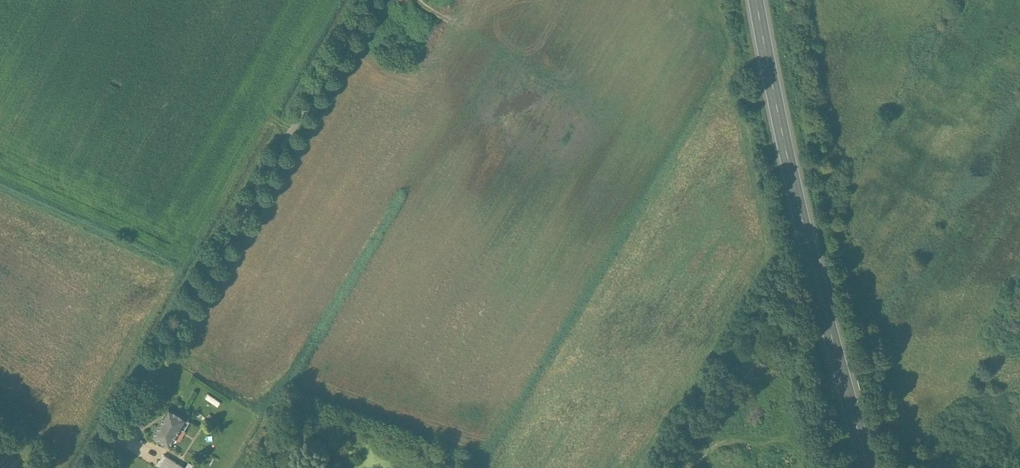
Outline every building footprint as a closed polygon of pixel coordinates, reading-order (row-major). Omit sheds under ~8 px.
[(189,420),(169,408),(152,436),(169,445),(180,427),(184,429),(189,420)] [(163,454),(156,465),(162,467),(186,467),(163,454)]
